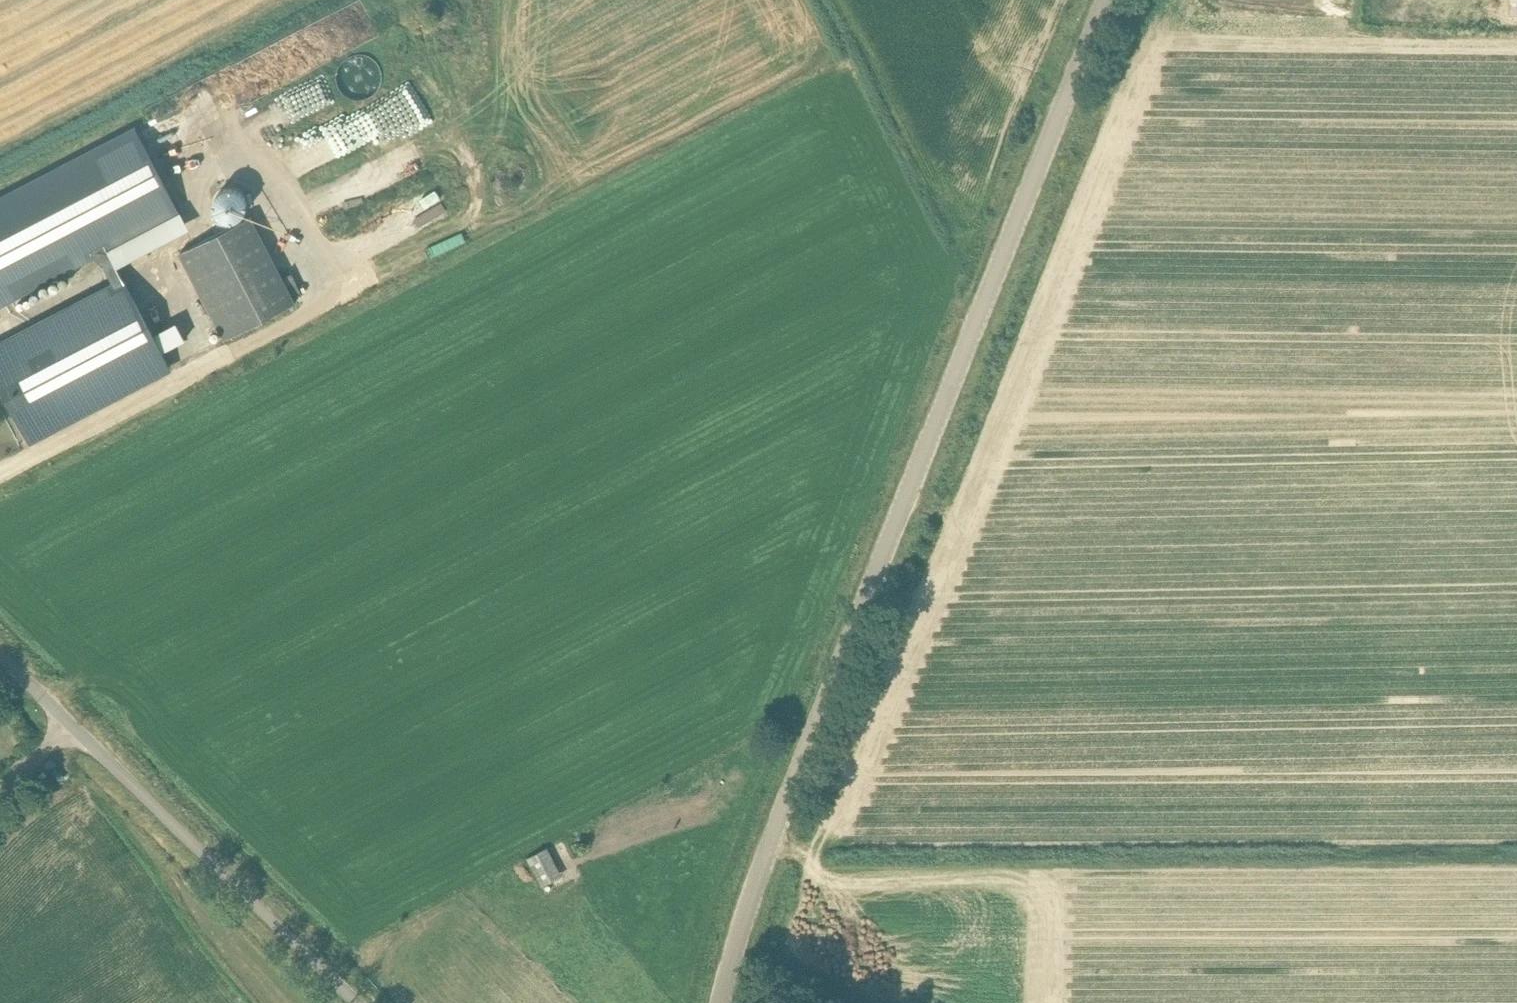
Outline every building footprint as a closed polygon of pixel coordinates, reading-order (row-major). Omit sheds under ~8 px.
[(354,58),(354,90),(375,90),(375,58),(354,58)] [(0,197),(0,305),(180,212),(136,126),(0,197)] [(393,143),(366,159),(384,190),(411,174),(393,143)] [(252,215),(179,252),(224,340),(297,302),(252,215)] [(0,341),(0,385),(31,444),(173,371),(124,277),(0,341)] [(563,876),(548,847),(527,857),(542,887),(563,876)]
